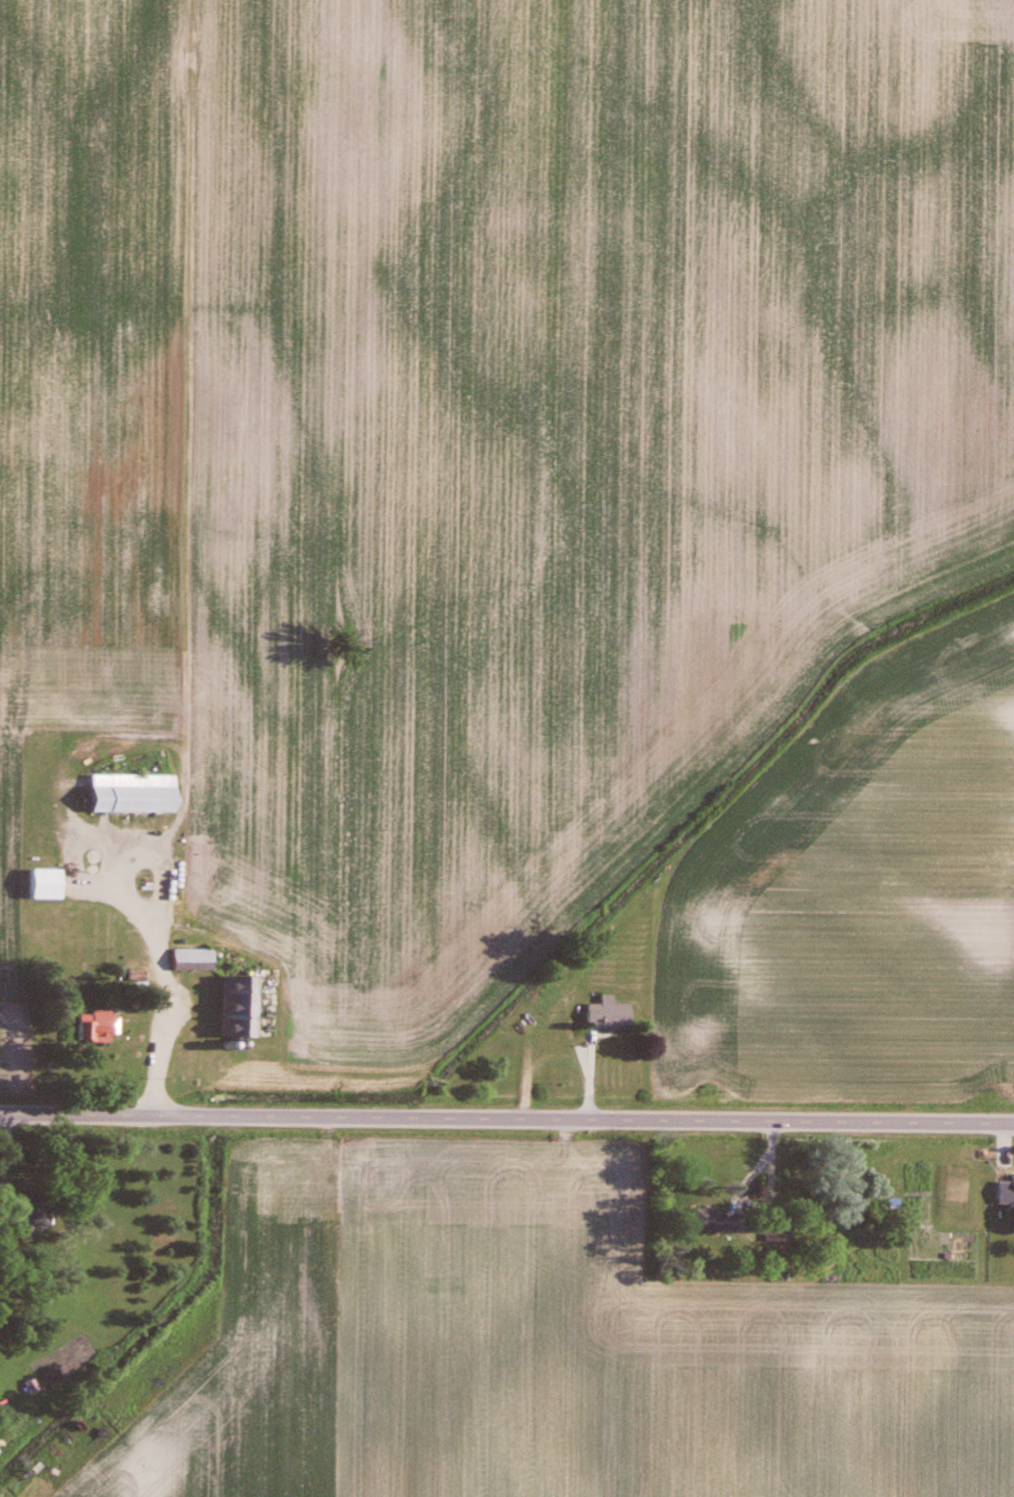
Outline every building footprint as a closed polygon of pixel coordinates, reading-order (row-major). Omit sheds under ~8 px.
[(172,776),(87,776),(87,812),(171,813),(172,776)] [(56,899),(56,870),(26,870),(26,899),(56,899)] [(210,950),(171,950),(171,972),(210,972),(210,950)] [(253,1037),(253,976),(220,976),(220,1037),(253,1037)] [(585,1005),(585,1031),(630,1031),(630,1005),(612,1005),(612,997),(600,997),(599,1006),(585,1005)] [(108,1011),(86,1011),(86,1042),(107,1042),(107,1032),(113,1032),(113,1020),(108,1020),(108,1011)] [(1013,1206),(1013,1178),(1011,1178),(1011,1183),(997,1183),(997,1206),(1013,1206)] [(41,1204),(17,1204),(17,1228),(41,1228),(41,1204)] [(736,1232),(736,1211),(692,1212),(692,1232),(736,1232)] [(768,1244),(788,1244),(788,1225),(768,1225),(768,1244)] [(886,1282),(886,1272),(871,1272),(871,1282),(886,1282)]
